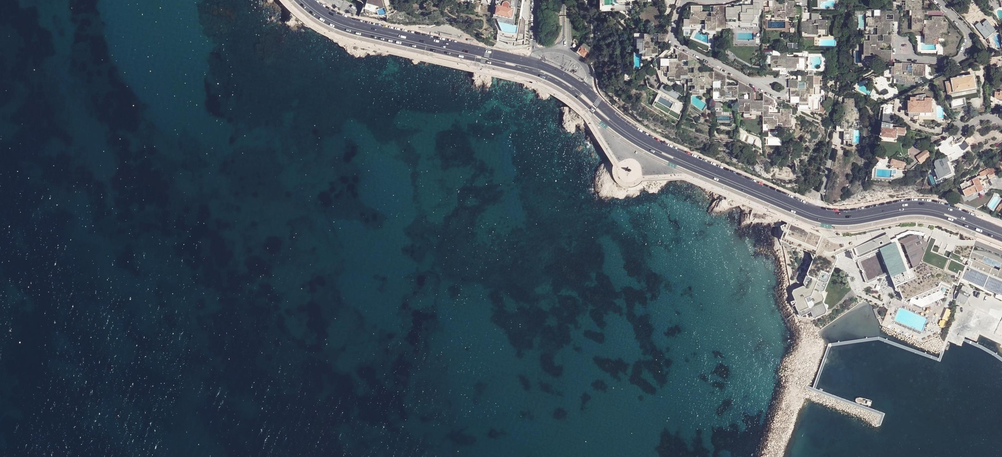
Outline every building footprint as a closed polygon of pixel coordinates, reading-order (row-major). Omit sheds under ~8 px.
[(365,5),(366,6),(377,9),(385,7),(383,0),(367,0),(365,5)] [(495,14),(494,17),(493,17),(498,30),(498,33),(498,38),(502,40),(506,41),(508,41),(510,41),(513,41),(515,41),(520,40),(525,39),(525,20),(523,16),(520,13),(522,1),(524,2),(524,0),(496,0),(495,2),(497,2),(494,14),(495,14)] [(725,28),(728,28),(728,26),(727,26),(728,20),(732,20),(732,19),(736,18),(736,20),(740,20),(740,21),(741,22),(741,23),(752,23),(752,21),(753,21),(753,10),(763,10),(763,8),(763,2),(763,0),(753,0),(753,6),(746,6),(746,8),(742,9),(742,7),(734,7),(734,9),(725,8),(725,28)] [(773,2),(773,8),(769,8),(769,14),(769,16),(774,16),(774,20),(785,20),(785,18),(794,18),(794,16),(800,16),(801,8),(794,8),(795,2),(787,2),(785,2),(785,5),(781,5),(781,6),(778,6),(778,0),(773,0),(773,2)] [(923,11),(922,0),(897,0),(897,3),(902,4),(902,1),(904,1),(907,1),(907,3),(907,5),(907,10),(910,11),(913,11),(923,11)] [(950,6),(956,11),(960,8),(954,2),(950,6)] [(725,8),(726,6),(714,6),(713,17),(706,17),(706,13),(699,13),(699,11),(702,11),(702,7),(693,7),(692,9),(691,9),(691,13),(694,13),(694,17),(690,17),(690,19),(690,23),(699,23),(700,20),(705,20),(706,30),(716,30),(716,28),(725,28),(725,8)] [(868,27),(877,27),(877,36),(883,36),(888,36),(888,32),(890,32),(891,23),(884,22),(884,21),(885,21),(885,16),(892,16),(892,20),(899,20),(899,11),(880,11),(880,17),(874,16),(874,19),(872,18),(868,18),(868,27)] [(928,44),(932,44),(932,45),(938,45),(939,39),(943,39),(944,34),(947,34),(948,22),(943,22),(944,17),(933,17),(932,21),(924,20),(925,11),(923,11),(913,11),(913,16),(912,16),(912,19),(914,19),(913,28),(917,28),(917,30),(924,31),(924,34),(928,34),(928,44)] [(802,23),(802,31),(807,32),(807,33),(818,33),(818,30),(826,30),(826,21),(822,21),(818,20),(811,20),(811,23),(802,23)] [(866,41),(865,60),(874,61),(883,61),(891,61),(892,51),(881,51),(881,41),(877,41),(877,36),(869,36),(869,41),(866,41)] [(987,45),(994,40),(991,36),(984,41),(987,45)] [(583,43),(581,46),(588,51),(590,47),(583,43)] [(581,46),(576,52),(584,57),(588,51),(581,46)] [(670,78),(688,79),(688,74),(688,68),(687,67),(681,67),(681,61),(687,61),(688,57),(677,51),(676,63),(672,62),(672,59),(662,59),(662,63),(660,63),(660,69),(663,70),(663,72),(670,73),(670,78)] [(772,56),(772,67),(777,67),(777,68),(779,68),(779,75),(786,75),(786,67),(791,68),(791,69),(803,69),(803,66),(802,66),(802,61),(804,61),(804,58),(786,58),(786,52),(779,52),(779,56),(772,56)] [(705,88),(713,89),(713,88),(713,82),(712,73),(699,73),(699,63),(688,57),(687,61),(687,67),(688,68),(693,69),(693,74),(688,74),(688,79),(688,87),(693,87),(693,89),(705,89),(705,88)] [(908,65),(912,65),(912,63),(902,62),(902,64),(901,71),(907,71),(908,65)] [(905,83),(917,83),(918,77),(922,78),(923,66),(912,65),(908,65),(907,71),(901,71),(902,64),(895,64),(895,66),(894,75),(894,76),(900,77),(899,80),(905,80),(905,83)] [(713,88),(713,89),(713,93),(718,94),(718,100),(738,100),(738,94),(738,87),(725,87),(726,76),(712,69),(712,73),(713,82),(719,83),(719,88),(713,88)] [(953,91),(976,87),(975,81),(974,79),(974,75),(965,76),(965,75),(957,76),(957,77),(957,78),(952,79),(952,81),(947,82),(949,92),(953,91)] [(809,103),(809,95),(814,95),(814,77),(808,77),(801,77),(801,82),(805,83),(805,90),(798,89),(798,82),(791,82),(791,98),(799,98),(800,103),(809,103)] [(947,82),(945,81),(948,94),(953,93),(953,91),(949,92),(947,82)] [(750,111),(763,112),(763,101),(753,101),(754,90),(738,83),(738,87),(738,94),(750,94),(749,101),(738,100),(738,113),(744,113),(744,110),(750,111)] [(674,93),(665,88),(663,91),(672,96),(674,93)] [(978,97),(977,88),(964,90),(966,99),(978,97)] [(774,101),(763,95),(763,101),(763,112),(763,117),(763,125),(767,125),(767,127),(777,127),(777,124),(782,125),(781,126),(786,127),(786,126),(791,126),(792,120),(789,120),(790,115),(792,115),(792,110),(780,110),(780,115),(769,115),(769,106),(774,106),(774,101)] [(908,100),(908,110),(932,110),(932,97),(926,97),(925,97),(925,100),(916,100),(916,97),(910,97),(910,100),(908,100)] [(849,111),(858,111),(858,99),(848,99),(848,103),(847,103),(847,111),(849,111)] [(658,100),(655,106),(667,113),(670,107),(658,100)] [(862,122),(862,111),(858,111),(849,111),(849,114),(851,114),(851,119),(846,119),(845,122),(845,128),(853,129),(853,126),(857,126),(857,122),(862,122)] [(893,123),(894,115),(883,114),(883,121),(893,123)] [(881,136),(897,138),(897,133),(905,134),(905,133),(905,131),(906,128),(897,127),(892,127),(883,126),(882,126),(881,136)] [(969,145),(975,140),(971,135),(965,140),(969,145)] [(927,149),(916,156),(921,163),(922,163),(932,155),(927,149)] [(951,169),(946,156),(933,161),(936,167),(938,172),(939,174),(941,179),(953,173),(951,169)] [(890,164),(904,167),(906,161),(892,158),(890,164)] [(992,177),(1000,173),(994,166),(986,170),(987,172),(989,174),(992,177)] [(978,177),(969,181),(972,186),(963,190),(966,197),(972,193),(972,194),(975,192),(978,191),(978,192),(984,189),(981,183),(978,177)] [(781,228),(778,236),(779,239),(783,241),(812,252),(833,253),(844,249),(843,247),(846,246),(851,257),(854,259),(868,253),(869,249),(874,247),(878,249),(887,271),(890,270),(897,288),(901,297),(904,298),(909,296),(912,298),(914,295),(920,298),(922,294),(925,295),(926,292),(930,293),(931,290),(934,292),(936,289),(938,289),(940,285),(944,287),(946,287),(950,286),(952,282),(956,284),(959,278),(961,279),(970,256),(968,255),(971,248),(973,244),(974,242),(975,239),(960,233),(941,226),(933,223),(922,221),(916,221),(913,221),(910,221),(906,221),(903,222),(900,222),(896,222),(893,223),(890,224),(863,228),(863,231),(851,233),(843,233),(832,235),(816,234),(815,235),(808,232),(804,230),(801,227),(784,221),(783,223),(781,222),(777,224),(779,228),(781,228)] [(863,281),(865,282),(874,279),(875,276),(878,277),(886,274),(887,272),(887,271),(878,249),(874,247),(869,249),(868,253),(854,259),(855,259),(855,260),(858,268),(861,270),(859,273),(863,281)] [(800,284),(790,288),(789,291),(792,298),(792,299),(788,300),(789,304),(792,303),(796,313),(799,314),(806,311),(808,310),(810,315),(813,316),(822,312),(824,309),(821,302),(820,302),(820,301),(821,297),(819,292),(816,291),(816,290),(818,290),(821,289),(835,256),(833,253),(812,252),(800,280),(802,284),(804,284),(803,286),(802,285),(800,284)] [(1001,268),(1000,270),(1000,271),(982,263),(977,262),(970,259),(970,258),(971,256),(970,256),(961,279),(962,278),(963,276),(970,279),(993,289),(996,290),(1001,293),(1001,269),(1001,268)] [(897,290),(897,288),(890,270),(887,271),(894,287),(893,288),(897,290)] [(942,295),(941,293),(944,287),(940,285),(938,289),(936,289),(934,292),(931,290),(930,293),(926,292),(925,295),(922,294),(920,298),(914,295),(912,298),(909,296),(904,298),(904,300),(918,305),(942,295)] [(1001,335),(1001,319),(977,310),(972,325),(1001,335)] [(970,324),(966,335),(977,339),(981,328),(970,324)]
